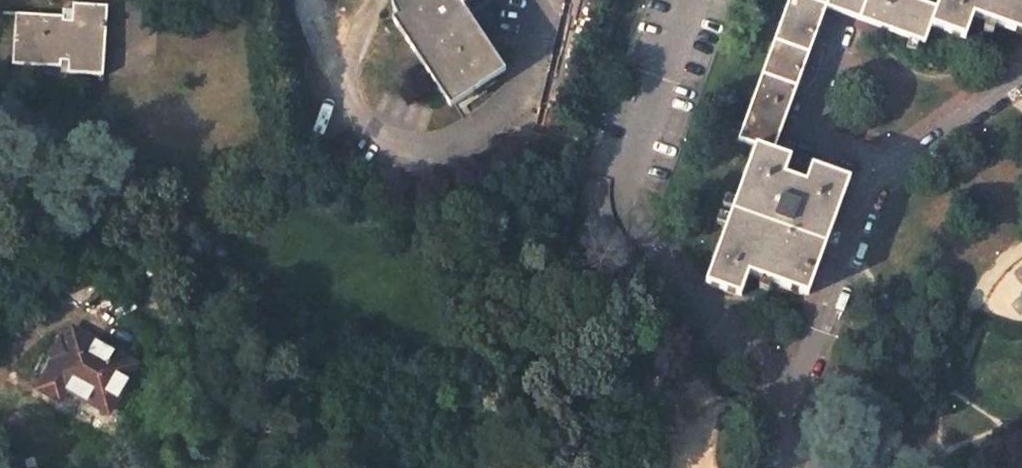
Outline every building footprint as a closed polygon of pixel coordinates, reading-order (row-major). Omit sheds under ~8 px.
[(457,115),(513,78),(470,12),(489,0),(397,0),(396,6),(402,22),(397,25),(457,115)] [(940,7),(920,0),(794,0),(743,140),(759,146),(710,284),(743,295),(752,269),(811,291),(823,258),(819,257),(847,178),(813,165),(807,181),(786,174),(792,157),(775,150),(828,3),(926,39),(931,26),(966,38),(976,12),(1021,28),(1021,0),(943,0),(940,7)] [(16,13),(13,64),(62,67),(62,61),(69,61),(68,73),(105,75),(106,49),(109,6),(74,3),(73,20),(63,20),(63,15),(16,13)] [(82,311),(104,289),(83,268),(60,289),(82,311)] [(109,413),(135,363),(73,328),(66,342),(60,339),(51,357),(55,360),(39,390),(61,402),(67,391),(109,413)]
